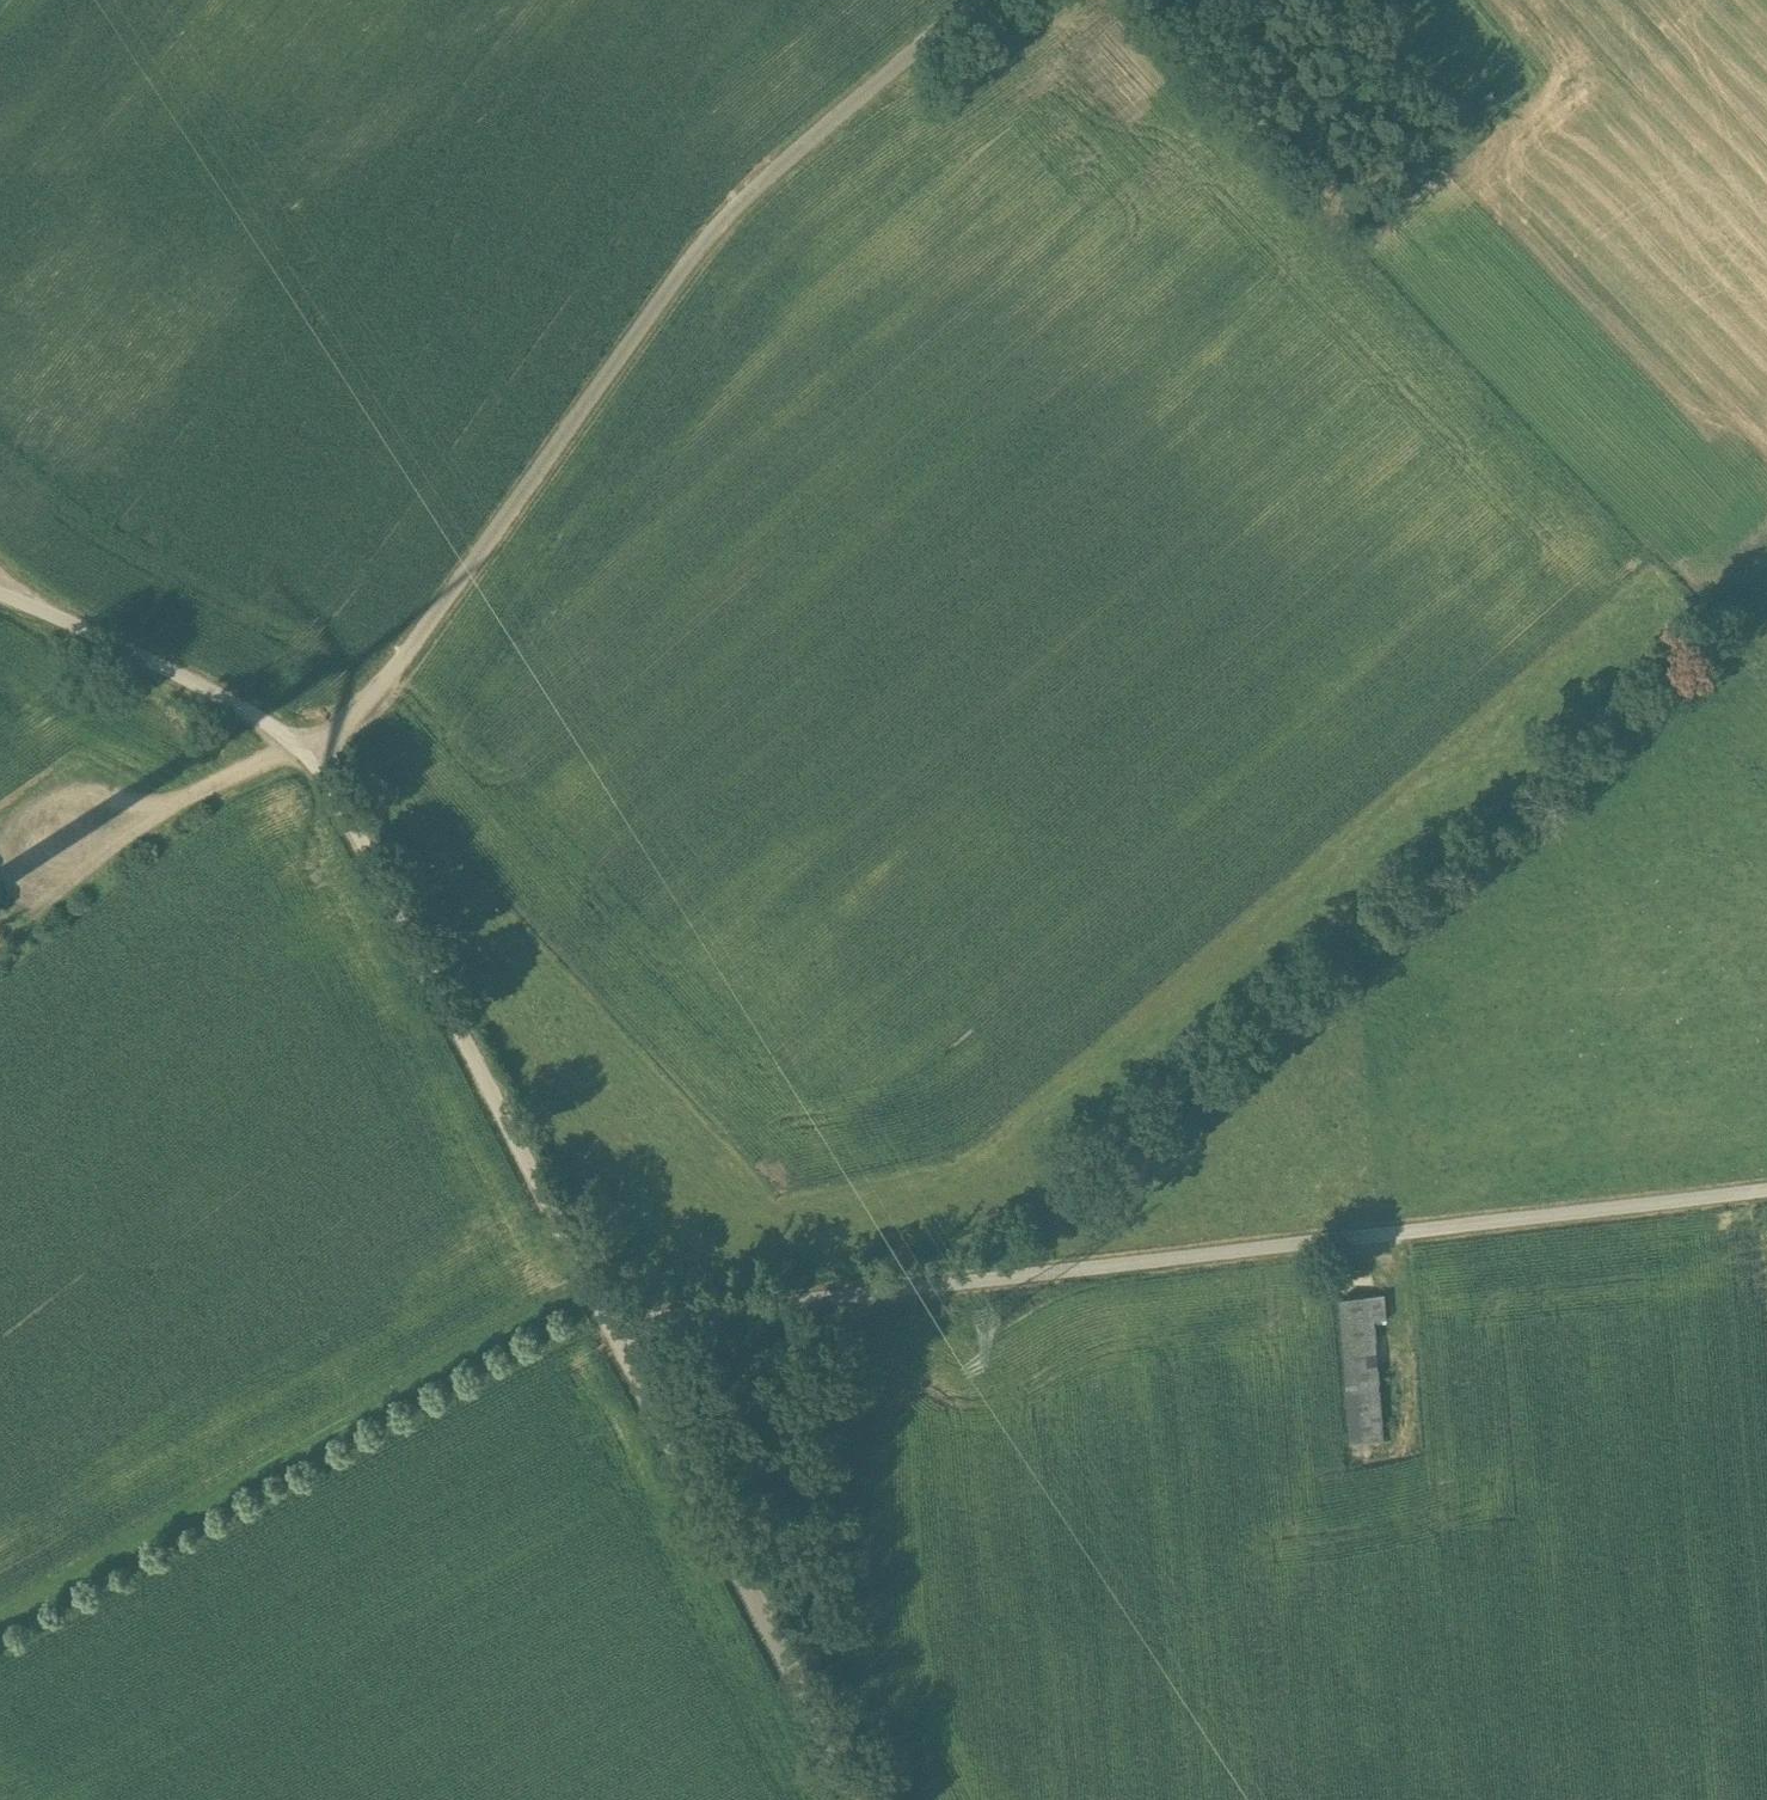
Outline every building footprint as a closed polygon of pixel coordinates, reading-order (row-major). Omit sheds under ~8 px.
[(1384,1293),(1341,1296),(1352,1440),(1382,1438),(1374,1319),(1386,1318),(1384,1293)]
